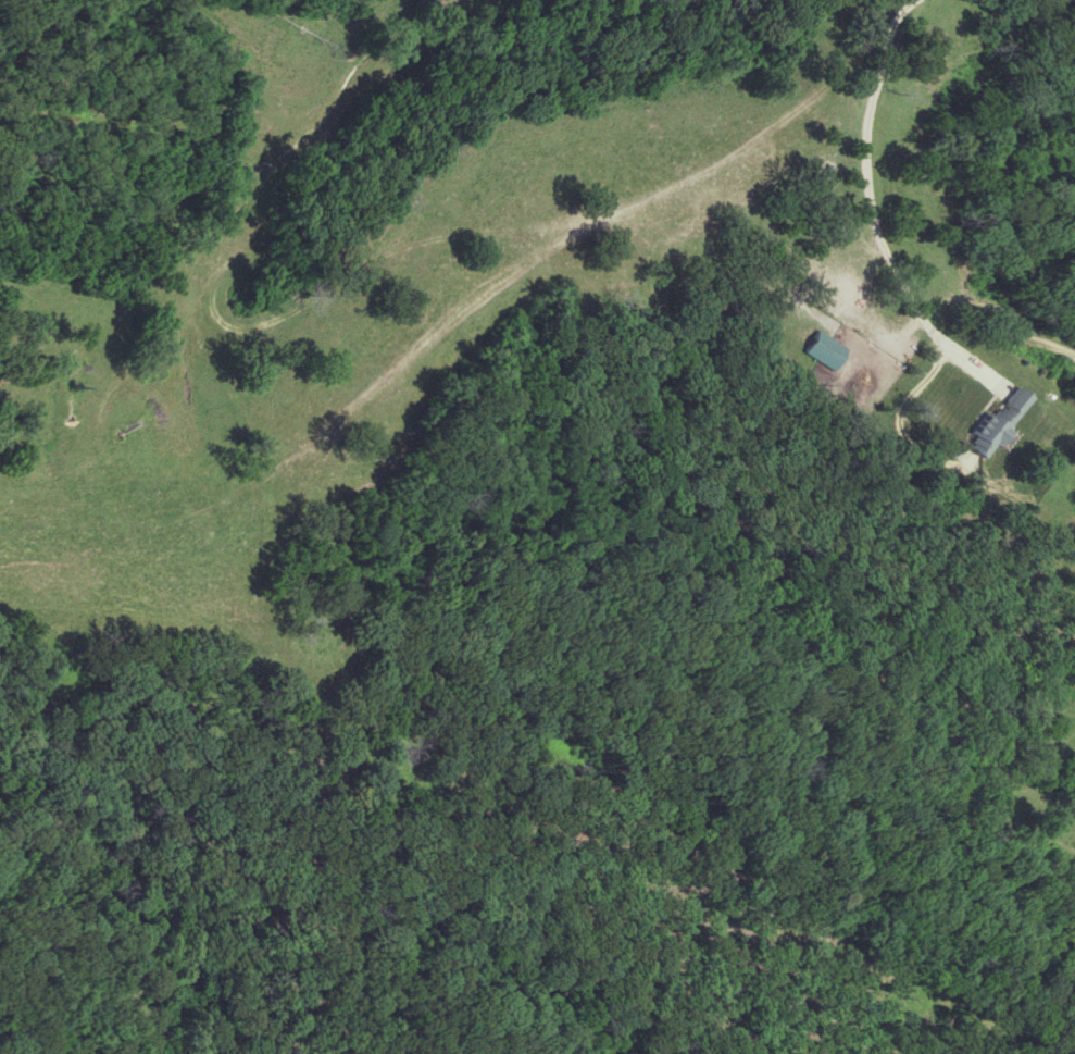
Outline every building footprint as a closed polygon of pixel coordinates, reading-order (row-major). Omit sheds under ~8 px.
[(843,347),(813,329),(799,352),(829,370),(843,347)] [(1024,398),(1005,384),(959,447),(978,461),(1024,398)]
